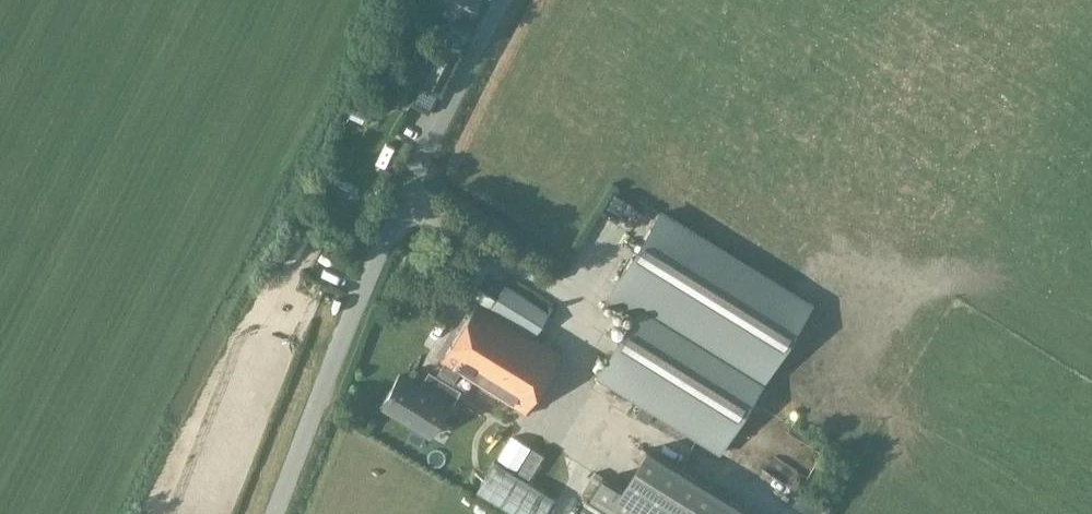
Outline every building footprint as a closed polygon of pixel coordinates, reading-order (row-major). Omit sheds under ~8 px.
[(460,12),(458,16),(455,15),(437,54),(434,58),(452,67),(465,43),(463,42),(472,22),(469,21),(479,0),(437,0),(460,12)] [(434,58),(422,81),(439,90),(452,67),(434,58)] [(378,85),(372,98),(382,103),(389,90),(378,85)] [(660,213),(615,284),(643,301),(644,299),(766,375),(809,307),(660,213)] [(475,302),(440,360),(443,361),(458,371),(523,411),(558,353),(531,337),(547,313),(503,286),(487,309),(475,302)] [(643,301),(595,377),(718,453),(766,375),(644,299),(643,301)] [(396,373),(377,404),(428,436),(458,388),(451,384),(458,371),(443,361),(435,374),(427,370),(417,386),(396,373)] [(645,424),(651,414),(639,406),(633,416),(645,424)] [(645,447),(620,488),(601,477),(588,498),(615,513),(753,513),(645,447)] [(478,483),(471,493),(494,510),(502,500),(478,483)] [(829,506),(801,489),(793,503),(811,513),(825,513),(829,506)]
